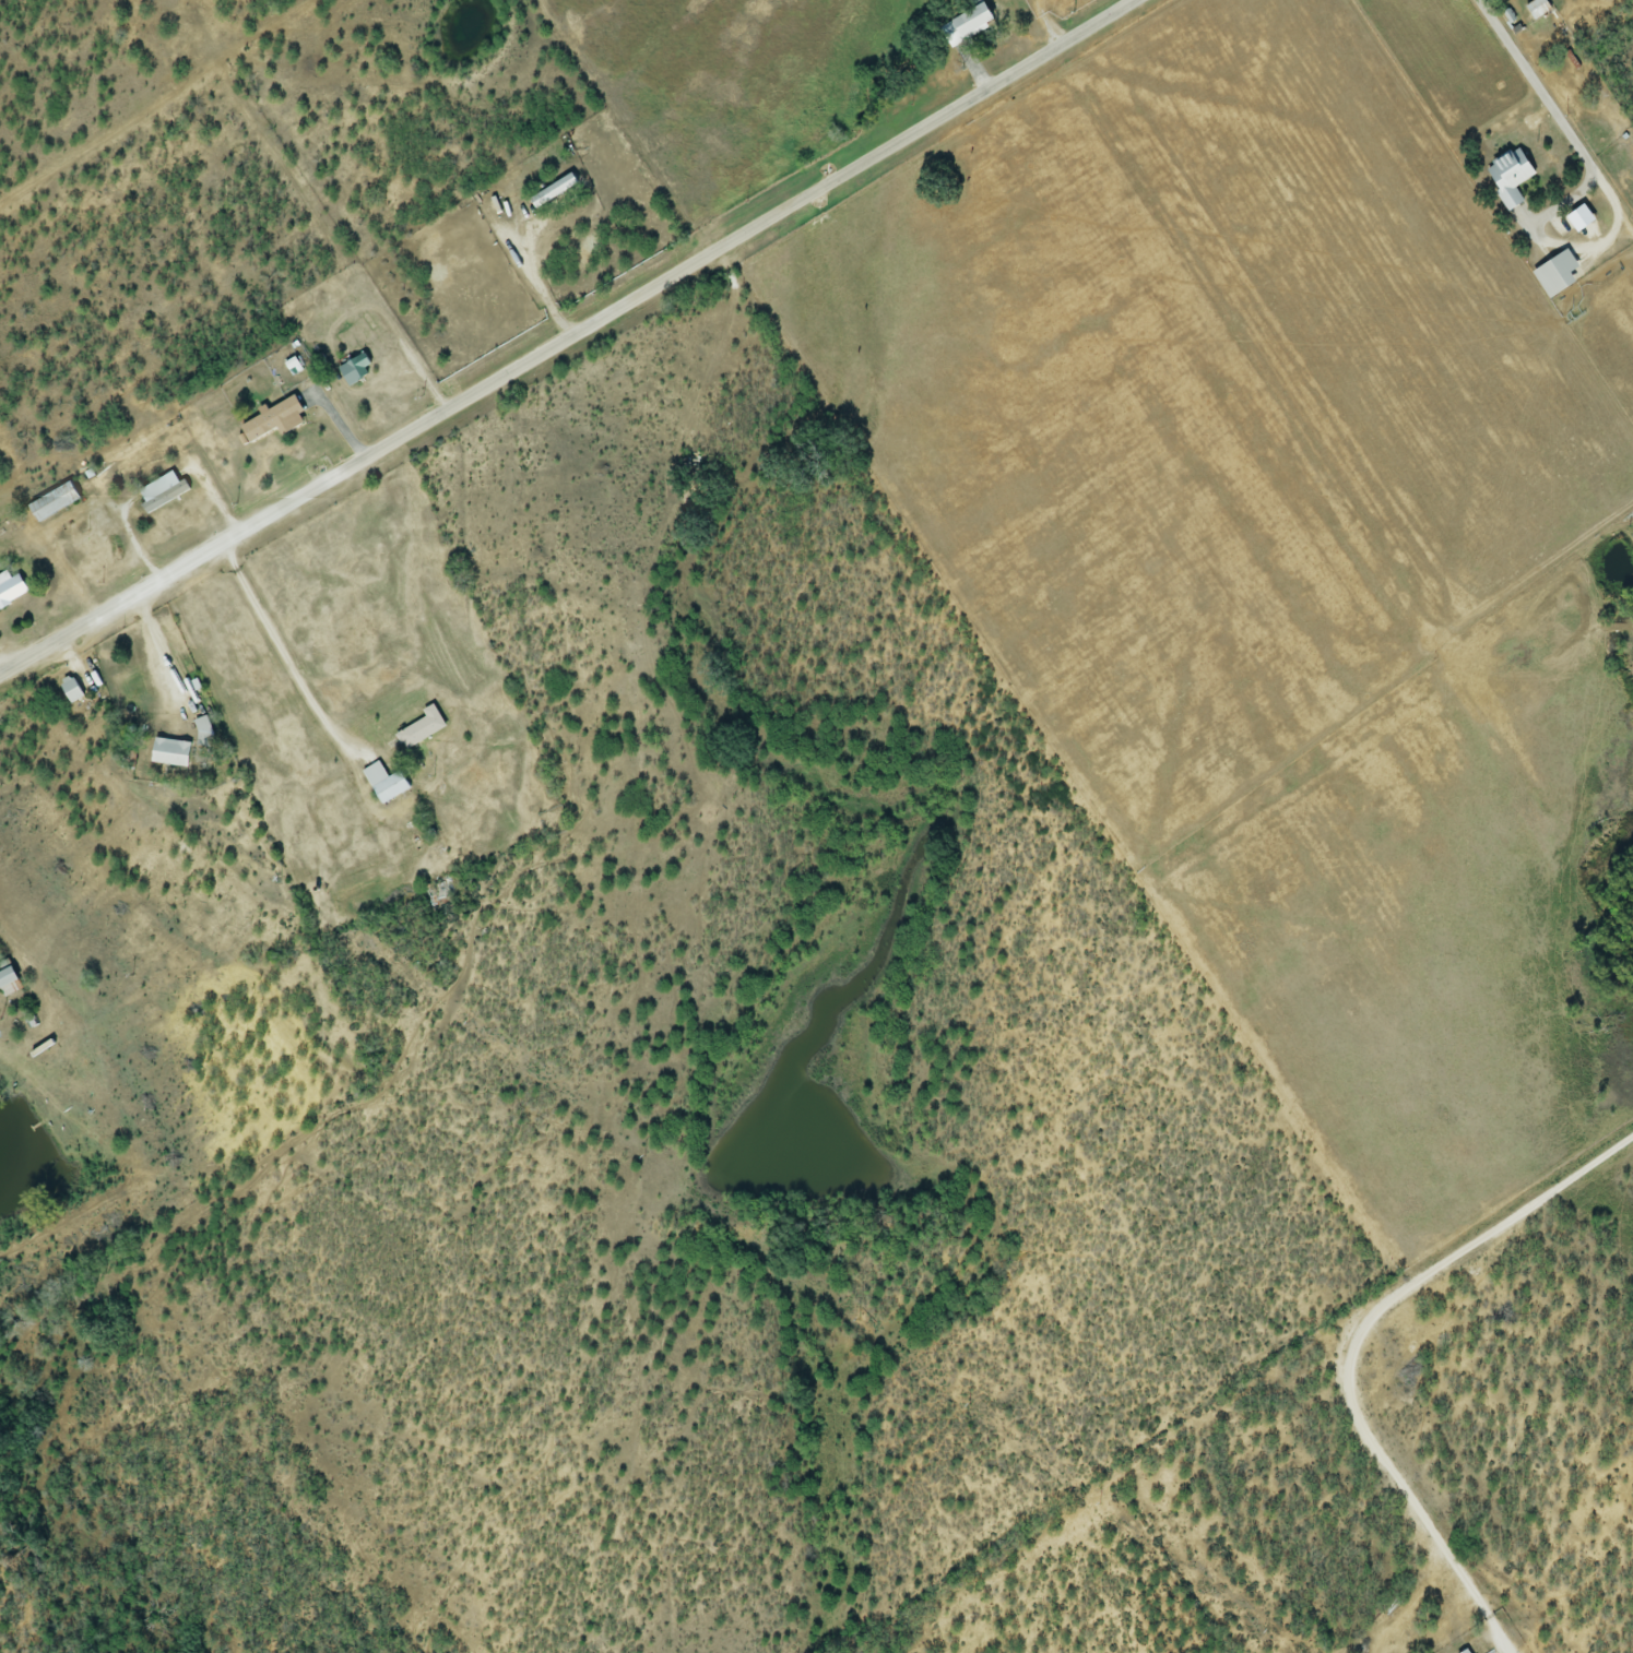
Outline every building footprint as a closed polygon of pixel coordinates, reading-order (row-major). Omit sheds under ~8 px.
[(1530,21),(1548,12),(1542,0),(1534,0),(1522,6),(1530,21)] [(1512,188),(1531,177),(1515,149),(1480,169),(1505,213),(1521,203),(1512,188)] [(1528,273),(1545,300),(1572,283),(1567,275),(1576,269),(1564,251),(1528,273)] [(176,485),(169,472),(135,491),(143,504),(176,485)] [(76,505),(69,486),(24,502),(31,521),(76,505)] [(24,591),(14,575),(0,584),(0,607),(24,591)] [(80,698),(70,677),(57,683),(67,705),(80,698)] [(196,742),(209,742),(209,719),(196,719),(196,742)] [(189,743),(151,739),(148,763),(186,768),(189,743)] [(359,772),(377,806),(406,790),(397,773),(385,779),(377,762),(359,772)]
